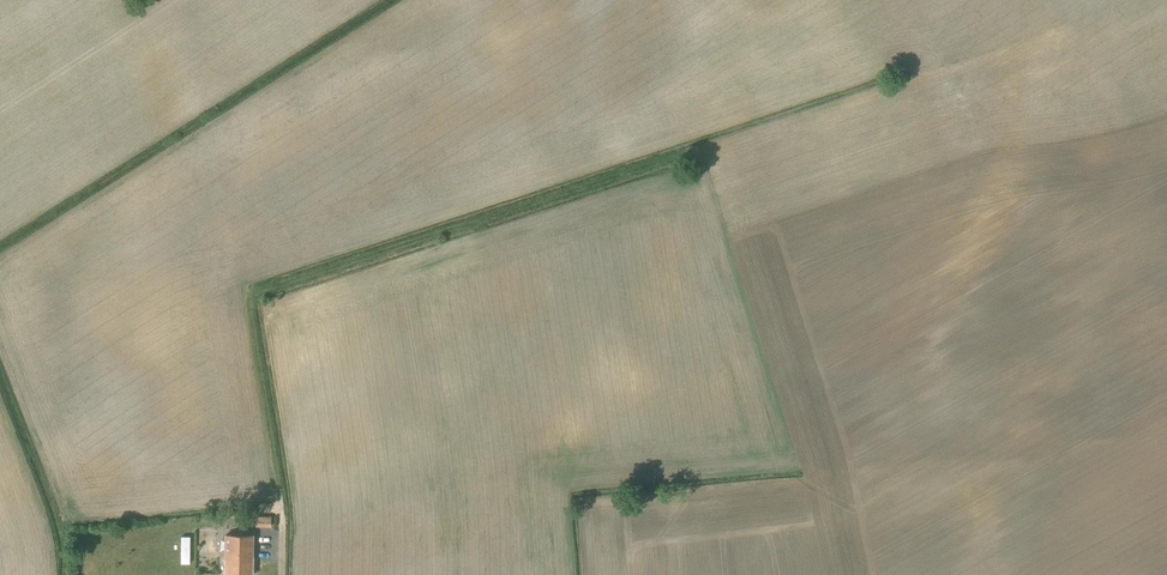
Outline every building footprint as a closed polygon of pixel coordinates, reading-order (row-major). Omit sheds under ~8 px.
[(255,527),(271,527),(270,516),(255,516),(255,527)] [(224,553),(253,553),(253,536),(225,535),(224,553)] [(253,553),(224,553),(224,574),(253,574),(253,553)]
